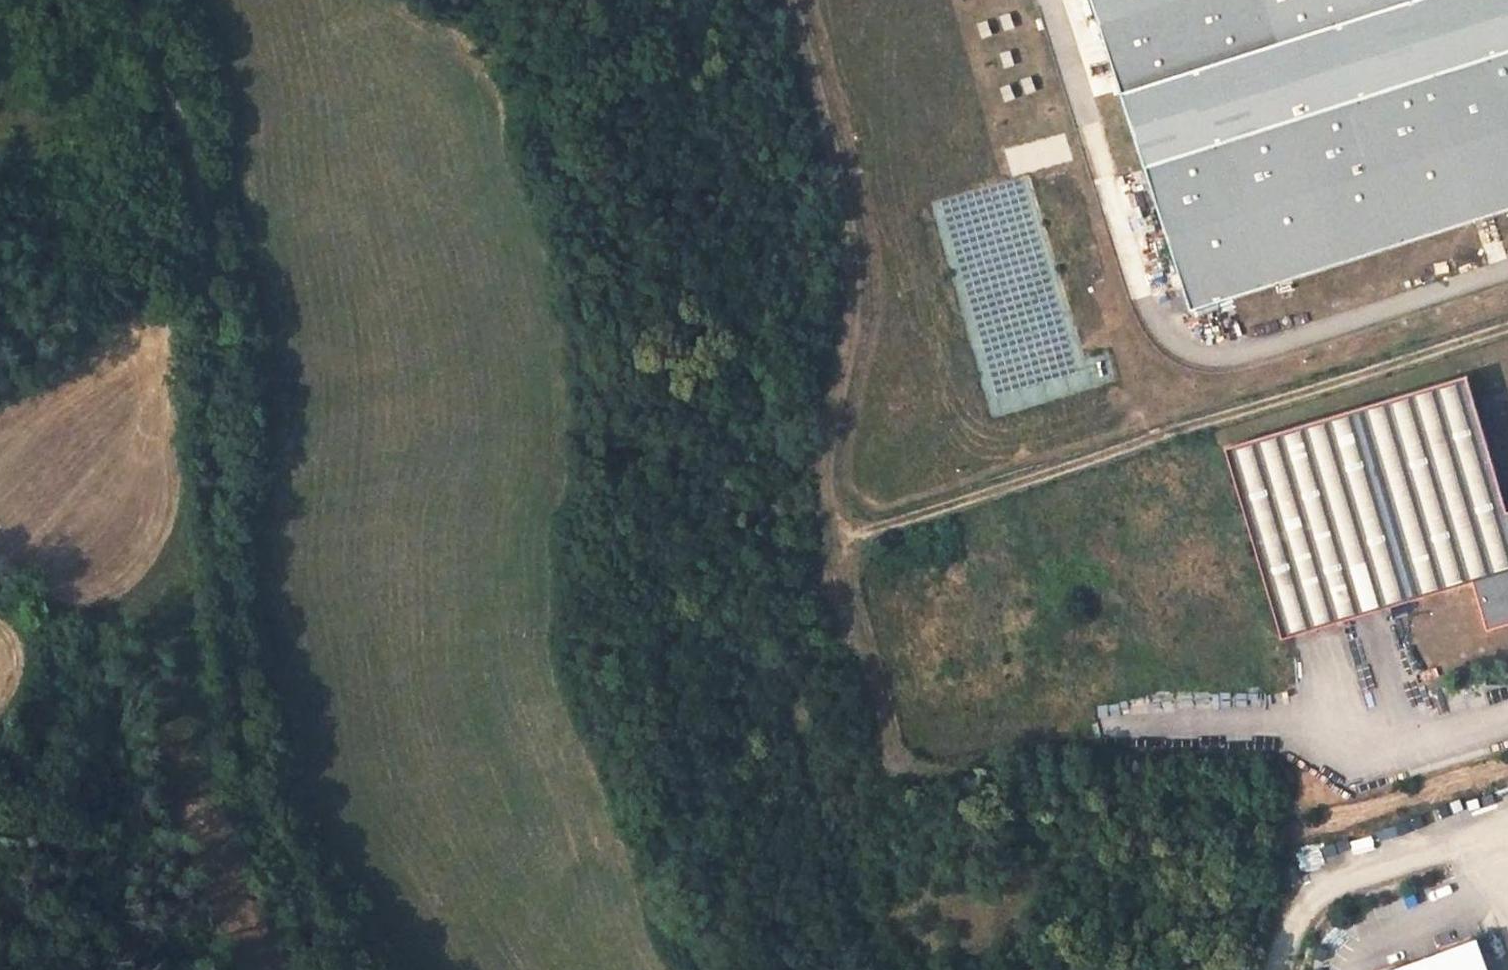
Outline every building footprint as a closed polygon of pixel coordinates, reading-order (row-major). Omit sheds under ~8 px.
[(1189,310),(1507,208),(1507,0),(1091,0),(1189,310)] [(1226,448),(1283,639),(1474,583),(1489,633),(1507,627),(1507,514),(1469,376),(1226,448)] [(1474,941),(1398,969),(1485,969),(1474,941)]
